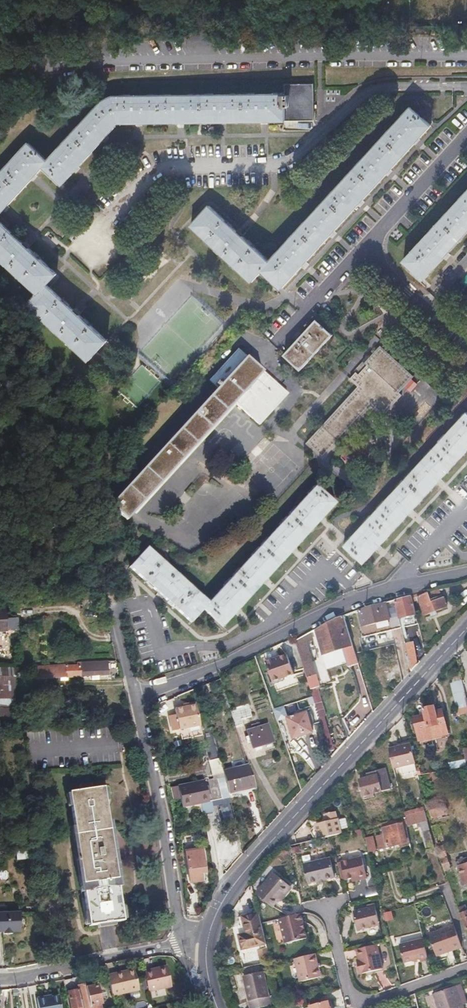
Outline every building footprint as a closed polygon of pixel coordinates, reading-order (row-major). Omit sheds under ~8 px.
[(285,84),(285,95),(111,97),(102,100),(47,162),(28,144),(0,175),(0,215),(43,167),(62,184),(119,122),(312,120),(313,84),(285,84)] [(430,125),(411,108),(270,262),(210,207),(192,226),(253,281),(263,271),(282,288),(430,125)] [(404,261),(423,279),(466,231),(466,193),(404,261)] [(38,294),(29,304),(90,361),(107,341),(46,285),(56,274),(0,222),(0,259),(38,294)] [(283,354),(299,370),(333,335),(317,319),(283,354)] [(367,361),(364,363),(373,371),(364,382),(355,373),(350,379),(359,387),(307,444),(324,460),(372,407),(383,417),(402,395),(399,392),(413,377),(380,347),(367,361)] [(218,389),(111,506),(127,521),(235,404),(259,427),(289,395),(239,349),(210,381),(218,389)] [(364,363),(355,373),(364,382),(373,371),(364,363)] [(345,547),(364,564),(466,452),(466,414),(345,547)] [(147,550),(130,569),(190,624),(203,611),(222,627),(336,504),(317,486),(207,605),(147,550)] [(443,593),(440,586),(411,594),(412,600),(419,597),(418,595),(428,591),(430,598),(436,596),(443,593)] [(443,593),(436,596),(430,598),(428,591),(418,595),(419,597),(424,613),(447,605),(443,593)] [(394,598),(398,616),(416,612),(412,600),(411,594),(394,598)] [(400,626),(398,616),(394,598),(367,605),(358,608),(365,635),(400,626)] [(336,617),(316,628),(324,653),(342,647),(348,665),(358,662),(343,614),(336,617)] [(295,639),(299,650),(302,662),(311,659),(303,635),(295,639)] [(411,669),(414,665),(418,661),(413,645),(406,647),(411,669)] [(286,651),(264,660),(273,681),(294,672),(286,651)] [(302,662),(307,677),(316,674),(311,659),(302,662)] [(65,664),(62,664),(60,664),(60,667),(32,670),(33,679),(107,673),(106,661),(79,663),(80,665),(65,667),(65,664)] [(6,686),(15,685),(14,667),(5,668),(6,686)] [(307,677),(309,685),(318,682),(316,674),(307,677)] [(242,722),(241,720),(241,717),(251,714),(247,701),(229,707),(235,724),(242,722)] [(195,703),(174,707),(179,728),(200,724),(195,703)] [(425,716),(422,717),(427,738),(448,734),(443,712),(436,714),(434,706),(423,709),(425,716)] [(293,736),(303,734),(312,731),(306,711),(287,717),(293,736)] [(427,738),(422,717),(414,719),(419,740),(427,738)] [(260,724),(259,720),(251,723),(252,727),(247,729),(252,746),(272,739),(267,722),(260,724)] [(201,730),(201,733),(208,758),(219,756),(211,727),(201,730)] [(414,762),(412,752),(410,742),(388,748),(393,768),(414,762)] [(221,766),(222,769),(245,760),(221,766)] [(224,775),(228,792),(253,785),(245,760),(222,769),(224,775)] [(385,767),(380,768),(376,769),(377,774),(360,778),(364,794),(390,788),(385,767)] [(229,796),(228,792),(224,775),(211,778),(215,798),(229,796)] [(215,798),(211,778),(178,785),(182,806),(199,802),(201,813),(213,811),(212,805),(211,799),(215,798)] [(89,781),(83,782),(77,783),(77,788),(67,790),(79,872),(77,873),(83,917),(86,917),(87,924),(121,919),(120,912),(122,912),(116,867),(113,868),(101,785),(90,787),(89,781)] [(211,799),(212,805),(231,801),(229,796),(215,798),(211,799)] [(426,801),(428,809),(430,817),(444,814),(440,798),(426,801)] [(315,826),(319,839),(342,833),(338,818),(337,819),(335,811),(325,814),(324,816),(326,822),(316,824),(315,826)] [(407,823),(409,823),(410,823),(411,827),(416,826),(415,822),(425,819),(423,811),(405,816),(407,822),(407,823)] [(382,822),(383,826),(403,821),(403,823),(407,822),(405,816),(382,822)] [(408,840),(405,831),(403,823),(403,821),(383,826),(388,845),(408,840)] [(314,841),(319,839),(315,826),(316,824),(311,826),(311,828),(309,832),(314,841)] [(442,870),(446,868),(450,866),(444,851),(438,824),(429,826),(436,855),(442,870)] [(427,829),(423,829),(419,830),(424,849),(431,847),(427,829)] [(196,881),(199,877),(201,874),(200,867),(205,866),(203,848),(184,850),(189,882),(196,881)] [(24,868),(28,868),(31,867),(29,850),(13,851),(14,859),(24,859),(24,868)] [(359,856),(338,862),(343,880),(349,879),(356,877),(357,880),(367,878),(366,874),(364,874),(359,856)] [(466,881),(466,858),(453,861),(459,883),(466,881)] [(300,866),(305,884),(314,882),(322,880),(328,879),(324,860),(300,866)] [(338,862),(335,864),(340,881),(343,880),(338,862)] [(271,876),(258,893),(261,901),(271,909),(276,902),(275,901),(285,888),(271,876)] [(466,928),(466,910),(465,904),(457,907),(466,928)] [(365,909),(351,912),(355,930),(378,925),(374,906),(365,909)] [(0,913),(0,932),(2,932),(2,934),(10,934),(10,932),(19,931),(18,912),(0,913)] [(241,916),(243,925),(245,933),(238,935),(242,951),(266,945),(258,912),(241,916)] [(299,915),(277,920),(283,944),(305,939),(299,915)] [(461,946),(453,925),(427,934),(435,956),(461,946)] [(44,932),(40,933),(36,933),(36,944),(45,943),(44,932)] [(422,939),(399,944),(403,963),(418,960),(418,962),(427,960),(422,939)] [(375,944),(352,950),(354,961),(356,960),(359,974),(381,968),(375,944)] [(266,962),(246,967),(251,984),(249,985),(253,1000),(274,995),(266,962)] [(166,966),(142,971),(147,991),(170,987),(166,966)] [(132,969),(106,974),(111,995),(137,989),(132,969)] [(298,981),(302,998),(322,993),(318,976),(298,981)] [(83,983),(88,1006),(89,1007),(101,1007),(99,998),(101,998),(99,992),(98,993),(96,985),(94,985),(93,980),(83,982),(83,983)] [(83,983),(76,985),(77,989),(67,991),(70,1007),(89,1007),(88,1006),(83,983)] [(461,1005),(457,992),(433,999),(436,1007),(462,1007),(461,1005)] [(36,999),(37,1007),(60,1007),(58,997),(51,998),(44,999),(44,997),(36,999)]
